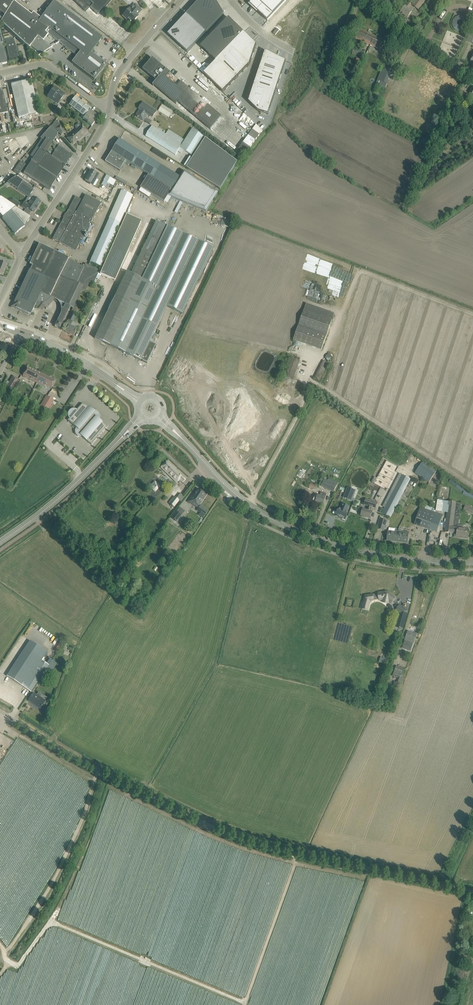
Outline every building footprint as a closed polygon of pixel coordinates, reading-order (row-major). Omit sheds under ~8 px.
[(4,16),(12,4),(8,0),(0,0),(0,12),(4,16)] [(86,12),(90,7),(97,14),(111,0),(73,0),(86,12)] [(187,14),(206,32),(206,33),(224,14),(216,0),(200,0),(187,14)] [(249,5),(257,12),(257,11),(267,21),(287,0),(254,0),(249,5)] [(412,5),(419,10),(426,0),(416,0),(412,5)] [(102,38),(98,35),(54,1),(50,5),(48,4),(45,7),(48,9),(45,12),(40,9),(39,11),(43,14),(41,18),(33,12),(31,14),(14,1),(12,4),(4,16),(3,15),(0,20),(0,23),(25,46),(25,44),(29,48),(30,46),(41,54),(40,54),(41,55),(53,47),(52,46),(51,47),(43,41),(48,34),(77,56),(72,63),(94,80),(106,64),(91,52),(102,38)] [(406,6),(404,9),(401,13),(407,18),(412,12),(408,9),(412,4),(409,2),(406,6)] [(142,10),(135,4),(131,8),(130,8),(122,16),(130,23),(131,22),(132,23),(139,16),(138,15),(142,10)] [(187,14),(167,35),(168,35),(187,53),(206,32),(187,14)] [(452,28),(464,32),(468,19),(456,15),(452,28)] [(229,18),(201,47),(216,61),(218,59),(230,46),(244,33),(229,18)] [(359,29),(357,33),(355,38),(383,50),(387,41),(359,29)] [(244,33),(230,46),(250,65),(256,45),(244,32),(244,33)] [(6,43),(10,61),(19,59),(15,41),(6,43)] [(230,46),(218,59),(237,78),(250,65),(230,46)] [(265,51),(257,75),(279,82),(286,61),(265,51)] [(153,58),(143,70),(156,81),(153,85),(153,86),(154,85),(176,104),(178,102),(211,130),(221,117),(183,84),(167,70),(167,69),(166,70),(153,58)] [(216,61),(204,74),(223,92),(237,78),(218,59),(216,61)] [(382,68),(377,84),(387,88),(392,72),(382,68)] [(257,75),(254,84),(276,91),(279,82),(257,75)] [(11,85),(12,90),(19,118),(34,114),(39,113),(31,80),(11,85)] [(254,84),(248,102),(258,111),(268,115),(276,91),(254,84)] [(47,96),(58,105),(65,95),(54,87),(47,96)] [(91,108),(75,96),(69,105),(85,117),(90,110),(91,108)] [(136,116),(140,119),(143,121),(148,114),(153,117),(157,111),(143,102),(139,109),(140,109),(136,116)] [(158,111),(169,118),(173,112),(162,105),(158,111)] [(98,116),(90,110),(85,117),(83,118),(85,120),(88,122),(87,123),(92,126),(95,122),(95,121),(98,116)] [(66,133),(60,125),(56,120),(51,126),(57,132),(58,132),(61,136),(66,133)] [(68,138),(69,139),(73,143),(79,137),(80,138),(83,136),(82,135),(86,131),(82,126),(79,123),(75,126),(76,129),(77,130),(68,138)] [(249,154),(264,129),(257,124),(241,150),(249,154)] [(146,136),(163,147),(176,155),(178,152),(181,154),(184,150),(194,157),(187,168),(220,189),(238,162),(192,128),(185,140),(169,130),(166,134),(153,126),(146,136)] [(32,160),(29,166),(54,182),(63,168),(64,168),(65,165),(71,156),(67,153),(64,152),(65,151),(61,148),(60,149),(52,143),(58,135),(51,127),(48,130),(40,138),(41,139),(30,156),(31,157),(30,158),(32,160)] [(168,196),(180,177),(120,139),(106,162),(120,171),(126,161),(149,175),(141,188),(164,202),(168,196)] [(168,160),(170,155),(154,148),(152,153),(168,160)] [(21,160),(14,172),(20,175),(27,164),(21,160)] [(29,166),(23,173),(45,187),(49,190),(54,182),(29,166)] [(85,180),(89,183),(91,184),(93,180),(94,178),(96,179),(99,175),(97,173),(91,170),(87,177),(85,180)] [(184,171),(180,177),(168,196),(206,211),(218,193),(184,171)] [(33,190),(27,186),(22,183),(23,181),(16,177),(8,183),(28,197),(29,197),(30,195),(33,190)] [(108,182),(114,186),(117,180),(111,177),(108,182)] [(90,262),(92,263),(101,267),(133,196),(121,191),(90,262)] [(101,196),(107,200),(110,195),(103,192),(101,196)] [(22,207),(26,209),(27,208),(34,212),(36,209),(37,209),(36,208),(37,206),(38,207),(38,206),(40,202),(33,197),(30,195),(29,197),(28,197),(22,207)] [(75,196),(64,217),(87,230),(101,203),(86,195),(83,200),(75,196)] [(31,217),(16,207),(0,197),(0,198),(0,215),(3,218),(2,218),(15,234),(25,226),(31,217)] [(17,208),(20,203),(13,199),(10,203),(17,208)] [(141,221),(126,214),(102,271),(101,273),(100,274),(115,281),(141,221)] [(87,230),(64,217),(52,238),(57,241),(75,251),(87,230)] [(107,344),(110,346),(132,301),(167,227),(156,221),(142,250),(130,274),(127,272),(97,334),(95,338),(107,344)] [(132,301),(110,346),(141,361),(153,336),(167,306),(182,314),(213,249),(167,226),(167,227),(132,301)] [(101,273),(102,271),(91,266),(92,263),(90,262),(89,265),(86,263),(84,267),(44,246),(39,244),(30,264),(32,265),(30,270),(29,269),(14,303),(15,307),(31,315),(36,304),(37,304),(38,305),(39,305),(40,305),(42,305),(43,305),(45,305),(46,304),(47,303),(48,303),(50,302),(50,301),(51,299),(52,299),(52,298),(55,299),(70,307),(73,308),(74,307),(87,281),(94,284),(99,272),(101,273)] [(60,315),(55,326),(60,328),(70,307),(55,299),(56,300),(57,301),(58,302),(59,303),(59,304),(60,304),(60,305),(61,306),(61,309),(61,310),(61,311),(61,312),(61,313),(60,315)] [(87,311),(83,319),(81,324),(85,325),(95,303),(91,301),(86,311),(87,311)] [(304,310),(293,340),(322,350),(332,320),(304,310)] [(71,326),(72,323),(67,321),(66,324),(69,325),(65,332),(74,336),(77,329),(71,326)] [(284,375),(293,378),(300,361),(299,361),(300,358),(297,357),(296,360),(290,358),(284,375)] [(323,361),(314,378),(319,381),(329,363),(328,363),(323,361)] [(23,376),(37,383),(41,374),(27,367),(23,376)] [(41,374),(37,383),(43,386),(44,385),(51,389),(55,380),(41,374)] [(15,391),(21,381),(13,376),(7,386),(13,390),(15,391)] [(40,406),(48,411),(54,400),(53,399),(56,394),(50,391),(48,396),(46,395),(40,406)] [(82,404),(79,408),(68,420),(76,427),(75,429),(75,430),(75,432),(75,433),(75,434),(76,435),(77,436),(79,437),(81,437),(82,436),(91,444),(107,426),(98,418),(97,418),(95,417),(96,416),(96,415),(96,414),(96,413),(95,412),(95,411),(94,411),(94,410),(93,410),(91,408),(90,407),(88,406),(86,405),(84,404),(82,404)] [(437,469),(424,460),(415,473),(429,482),(437,469)] [(178,482),(180,483),(181,482),(183,483),(186,480),(167,461),(161,467),(177,483),(178,482)] [(382,513),(391,518),(410,480),(402,475),(382,513)] [(321,486),(333,492),(338,483),(332,480),(329,479),(328,481),(324,479),(321,486)] [(155,481),(149,487),(155,492),(161,486),(155,481)] [(348,488),(345,494),(353,498),(355,491),(348,488)] [(193,497),(192,496),(191,495),(189,499),(190,500),(189,503),(192,505),(194,502),(198,505),(205,495),(204,494),(204,493),(198,489),(193,497)] [(323,504),(327,494),(321,492),(319,496),(318,495),(316,502),(323,504)] [(174,496),(169,503),(174,507),(179,501),(180,501),(184,496),(180,493),(176,498),(174,496)] [(367,510),(363,509),(362,510),(362,512),(361,516),(370,518),(372,512),(373,508),(376,508),(377,503),(366,499),(364,505),(368,507),(367,510)] [(446,527),(445,532),(452,533),(452,532),(457,533),(457,535),(460,536),(460,538),(468,539),(469,532),(467,532),(468,529),(463,529),(463,525),(461,525),(459,525),(461,503),(449,501),(446,527)] [(201,511),(205,514),(208,510),(200,504),(196,510),(200,513),(201,511)] [(338,513),(336,516),(339,517),(339,518),(340,517),(342,518),(342,519),(342,518),(345,519),(347,516),(347,515),(348,512),(346,511),(348,507),(343,505),(341,509),(339,508),(338,512),(338,513)] [(420,507),(416,520),(414,524),(429,529),(436,512),(420,507)] [(176,512),(171,518),(176,522),(181,516),(176,512)] [(436,512),(429,529),(437,532),(443,514),(436,512)] [(116,515),(112,520),(117,524),(121,520),(116,515)] [(378,529),(384,531),(387,521),(381,519),(378,529)] [(387,540),(407,543),(409,532),(395,531),(395,532),(388,531),(387,537),(386,537),(386,539),(387,539),(387,540)] [(372,595),(365,596),(364,603),(362,602),(360,608),(369,610),(371,602),(374,601),(374,599),(379,598),(379,601),(382,601),(382,603),(388,604),(389,603),(391,604),(396,597),(390,593),(389,593),(387,593),(386,592),(385,592),(378,593),(378,594),(372,595)] [(400,613),(396,627),(403,629),(408,611),(404,608),(400,613)] [(408,631),(403,644),(402,647),(411,651),(417,634),(408,631)] [(29,642),(10,672),(7,676),(31,692),(42,675),(47,679),(57,663),(52,660),(49,664),(41,659),(45,652),(29,642)] [(396,666),(394,672),(404,675),(406,669),(396,666)] [(401,684),(404,675),(394,672),(392,676),(398,678),(396,682),(401,684)] [(33,694),(31,696),(29,701),(40,708),(45,702),(33,694)]
